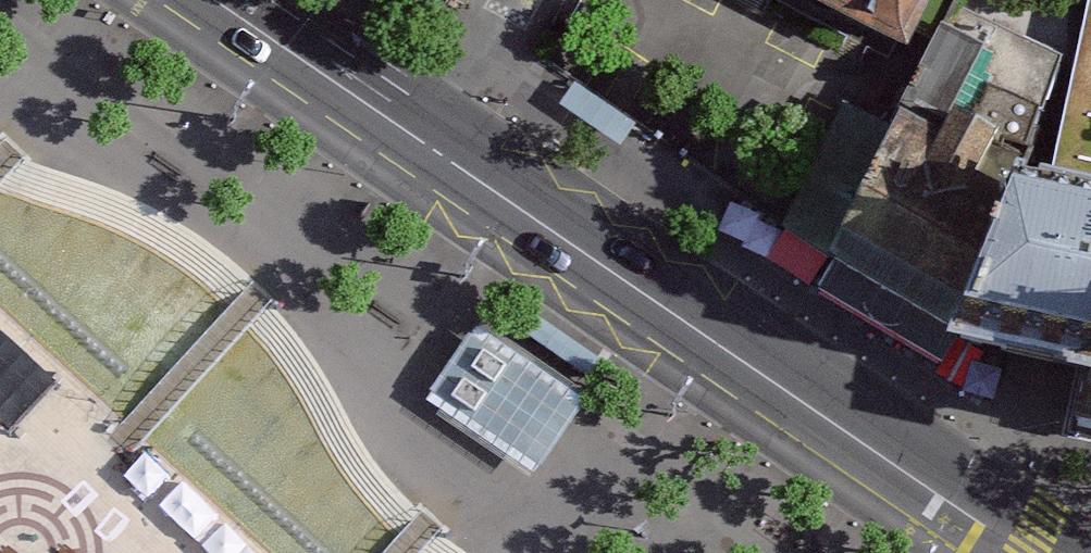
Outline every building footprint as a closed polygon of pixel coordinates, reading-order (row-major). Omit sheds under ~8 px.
[(914,66),(938,20),(949,0),(788,0),(914,66)] [(938,20),(955,28),(915,114),(903,138),(830,264),(826,273),(962,338),(1022,170),(1075,0),(949,0),(938,20)] [(1057,177),(1090,183),(1090,24),(1057,177)] [(783,216),(830,264),(903,138),(849,112),(783,216)] [(1090,427),(1090,183),(1057,177),(1022,170),(962,338),(1043,359),(1090,371),(1079,425),(1090,427)] [(481,338),(431,410),(539,483),(588,411),(481,338)]
